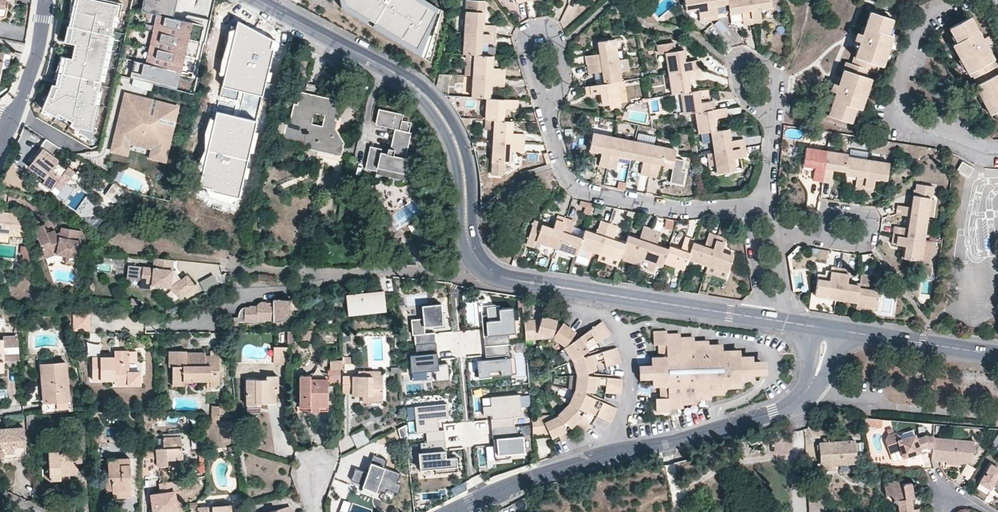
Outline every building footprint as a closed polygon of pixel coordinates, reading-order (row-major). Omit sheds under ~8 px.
[(66,36),(59,68),(54,85),(47,111),(95,128),(114,57),(125,5),(109,0),(77,0),(66,36)] [(170,0),(144,0),(142,10),(157,14),(167,16),(170,0)] [(430,61),(443,10),(426,0),(340,0),(341,8),(430,61)] [(685,9),(698,8),(700,21),(709,19),(706,0),(684,0),(685,9)] [(715,5),(728,3),(727,0),(706,0),(709,19),(717,19),(715,5)] [(729,13),(742,11),(744,25),(753,24),(749,0),(727,0),(728,3),(729,13)] [(759,8),(772,7),(771,0),(749,0),(753,24),(761,22),(759,8)] [(466,12),(464,33),(494,34),(495,26),(481,25),(482,13),(466,12)] [(872,68),(879,71),(880,67),(885,69),(895,37),(891,36),(896,20),(871,12),(863,35),(858,34),(856,41),(860,43),(856,57),(854,57),(851,64),(846,62),(843,70),(844,71),(839,86),(834,84),(832,92),(837,93),(829,116),(854,124),(859,110),(863,111),(874,80),(868,78),(872,68)] [(167,16),(157,14),(141,80),(172,87),(188,21),(167,16)] [(989,35),(986,37),(983,31),(981,32),(973,17),(950,30),(958,44),(954,46),(970,76),(972,75),(978,86),(975,88),(991,117),(997,114),(997,117),(997,67),(995,61),(997,60),(989,46),(994,44),(989,35)] [(233,112),(259,118),(279,32),(235,22),(221,83),(238,87),(233,112)] [(494,34),(464,33),(463,54),(474,55),(480,55),(480,43),(494,43),(494,34)] [(586,56),(587,65),(617,60),(614,40),(598,42),(600,54),(586,56)] [(698,59),(685,61),(683,50),(666,53),(669,73),(699,68),(698,59)] [(474,55),(473,76),(503,79),(504,69),(490,68),(491,56),(480,55),(474,55)] [(587,65),(588,73),(603,71),(604,83),(616,81),(620,81),(617,60),(587,65)] [(689,92),(688,79),(701,77),(699,68),(669,73),(673,94),(681,93),(689,92)] [(447,87),(447,76),(438,75),(437,86),(447,87)] [(503,79),(473,76),(472,98),(486,98),(489,99),(489,87),(503,87),(503,79)] [(619,103),(616,81),(604,83),(586,86),(587,96),(602,94),(603,105),(619,103)] [(305,84),(304,92),(316,93),(317,85),(305,84)] [(704,90),(698,91),(699,101),(710,100),(708,90),(704,90)] [(713,100),(710,100),(699,101),(698,91),(689,92),(681,93),(684,114),(696,112),(713,109),(713,100)] [(323,131),(308,129),(307,126),(310,111),(313,109),(327,112),(329,115),(328,120),(334,121),(339,100),(301,92),(299,105),(295,105),(290,124),(286,123),(282,139),(308,145),(308,149),(316,151),(317,149),(340,154),(343,143),(333,126),(327,125),(325,130),(323,131)] [(166,169),(180,108),(121,94),(107,155),(127,160),(130,147),(149,152),(146,164),(166,169)] [(466,108),(474,106),(472,97),(464,99),(466,108)] [(489,99),(486,98),(485,119),(494,120),(502,120),(502,109),(516,109),(516,100),(489,99)] [(375,126),(394,129),(409,132),(411,122),(402,121),(403,113),(378,108),(375,126)] [(712,132),(715,131),(713,119),(727,117),(725,108),(713,109),(696,112),(699,134),(712,132)] [(329,115),(327,112),(313,109),(310,111),(307,126),(308,129),(323,131),(325,130),(327,125),(333,126),(334,121),(328,120),(329,115)] [(202,200),(243,207),(259,118),(233,112),(216,111),(215,119),(208,118),(200,163),(225,167),(223,178),(206,175),(202,200)] [(494,120),(493,141),(523,143),(524,134),(510,133),(511,121),(502,120),(494,120)] [(387,150),(386,155),(380,154),(381,149),(370,147),(365,169),(376,172),(377,168),(404,174),(407,159),(405,159),(409,132),(394,129),(390,149),(388,149),(387,150)] [(745,148),(743,139),(730,141),(727,129),(715,131),(712,132),(715,153),(745,148)] [(594,134),(590,150),(602,152),(599,166),(607,167),(614,138),(594,134)] [(631,158),(635,142),(614,138),(607,167),(617,169),(620,156),(631,158)] [(523,143),(493,141),(492,163),(508,163),(510,151),(522,152),(523,143)] [(649,176),(655,146),(635,142),(631,158),(643,161),(641,174),(649,176)] [(658,177),(660,165),(673,167),(676,150),(655,146),(649,176),(658,177)] [(746,156),(745,148),(715,153),(718,173),(734,170),(732,159),(746,156)] [(807,149),(804,165),(816,167),(814,180),(823,182),(827,152),(807,149)] [(80,183),(66,170),(60,165),(52,158),(42,150),(28,167),(44,179),(41,183),(51,189),(53,187),(59,192),(66,181),(67,181),(67,182),(68,182),(68,183),(69,183),(70,183),(71,184),(72,184),(73,184),(74,184),(75,184),(76,184),(77,184),(78,184),(79,183),(80,183)] [(823,182),(831,183),(833,169),(845,171),(848,158),(848,155),(827,152),(823,182)] [(845,174),(857,175),(855,189),(864,190),(868,161),(848,158),(845,171),(845,174)] [(872,192),(875,178),(887,180),(889,164),(868,161),(864,190),(872,192)] [(972,169),(962,164),(958,172),(968,177),(972,169)] [(86,178),(69,165),(66,170),(80,183),(81,183),(81,182),(82,182),(83,181),(84,181),(84,180),(85,180),(85,179),(86,178)] [(376,172),(376,174),(406,181),(408,174),(404,174),(377,168),(376,172)] [(918,184),(916,195),(931,198),(930,199),(932,199),(934,187),(918,184)] [(916,195),(914,195),(913,207),(898,206),(897,213),(911,216),(927,218),(930,199),(931,198),(916,195)] [(584,201),(581,212),(590,214),(593,204),(584,201)] [(24,238),(25,236),(18,217),(16,217),(16,214),(0,213),(0,235),(24,238)] [(391,215),(380,223),(389,236),(401,229),(391,215)] [(557,216),(553,229),(542,225),(537,241),(556,247),(566,218),(557,216)] [(911,216),(909,229),(895,227),(894,235),(924,240),(927,218),(911,216)] [(579,246),(581,239),(570,235),(574,221),(566,218),(556,247),(576,254),(579,246)] [(674,221),(667,219),(665,228),(672,230),(674,221)] [(579,246),(599,253),(609,224),(601,221),(596,234),(584,230),(581,239),(579,246)] [(617,227),(609,224),(599,253),(619,260),(622,252),(625,244),(612,240),(617,227)] [(62,226),(61,232),(55,233),(47,236),(46,232),(43,226),(34,228),(43,258),(55,254),(67,255),(68,250),(78,251),(81,229),(62,226)] [(644,228),(640,240),(627,236),(625,244),(622,252),(642,258),(652,230),(644,228)] [(664,262),(668,250),(656,246),(661,233),(652,230),(642,258),(663,265),(664,262)] [(718,237),(710,234),(705,247),(693,243),(688,258),(708,265),(718,237)] [(892,244),(906,246),(904,258),(921,261),(924,240),(894,235),(892,244)] [(727,272),(733,256),(721,253),(726,240),(718,237),(708,265),(727,272)] [(685,238),(681,250),(669,247),(668,250),(664,262),(684,269),(688,258),(693,243),(693,240),(685,238)] [(21,263),(32,263),(27,247),(22,248),(21,263)] [(68,250),(67,255),(67,263),(79,264),(80,251),(78,251),(68,250)] [(152,282),(152,287),(171,288),(180,299),(196,286),(188,276),(182,280),(173,269),(174,260),(154,258),(153,269),(142,268),(140,281),(152,282)] [(127,264),(125,277),(139,279),(140,266),(127,264)] [(815,296),(836,299),(840,269),(832,268),(830,282),(818,281),(815,296)] [(857,303),(859,286),(847,285),(849,271),(840,269),(836,299),(857,303)] [(204,290),(218,283),(213,274),(199,281),(204,290)] [(878,308),(880,292),(868,290),(870,276),(861,275),(859,286),(857,303),(857,305),(878,308)] [(140,281),(139,289),(151,290),(152,287),(152,282),(140,281)] [(349,294),(350,315),(389,312),(388,291),(349,294)] [(268,302),(266,302),(264,302),(262,303),(261,304),(260,305),(260,306),(253,306),(253,308),(248,307),(246,308),(245,309),(245,310),(244,310),(243,311),(242,313),(242,314),(241,315),(241,316),(241,317),(230,317),(231,331),(231,332),(241,332),(241,322),(269,322),(269,321),(277,321),(277,322),(283,322),(286,322),(288,321),(289,320),(290,319),(291,318),(292,317),(293,315),(293,314),(293,309),(288,309),(288,299),(276,299),(276,306),(272,306),(271,305),(270,303),(268,302)] [(440,305),(422,307),(423,320),(411,321),(415,355),(408,355),(410,373),(435,371),(436,381),(449,380),(447,363),(437,364),(434,326),(442,325),(440,305)] [(498,305),(486,306),(487,321),(483,321),(484,328),(490,328),(491,334),(513,333),(511,308),(499,309),(498,305)] [(90,329),(90,313),(74,312),(74,329),(90,329)] [(541,320),(537,332),(553,335),(557,320),(542,316),(541,320)] [(524,321),(524,327),(525,338),(534,337),(533,320),(524,321)] [(541,320),(533,320),(534,337),(553,335),(537,332),(541,320)] [(593,336),(597,341),(609,332),(600,320),(588,328),(593,336)] [(562,322),(553,335),(565,344),(577,336),(575,333),(576,332),(562,322)] [(593,336),(588,328),(578,335),(584,343),(593,336)] [(298,332),(299,341),(313,341),(313,331),(298,332)] [(2,336),(2,341),(0,341),(0,372),(3,372),(3,361),(19,360),(18,335),(2,336)] [(577,336),(565,344),(575,358),(588,348),(584,343),(578,335),(577,336)] [(684,407),(698,406),(699,401),(712,401),(712,397),(726,396),(725,394),(733,394),(733,391),(743,390),(743,389),(748,388),(751,387),(754,385),(756,383),(757,380),(758,377),(758,375),(758,372),(757,368),(755,366),(753,364),(751,362),(747,361),(741,361),(741,359),(732,360),(732,358),(724,358),(723,355),(709,355),(708,352),(696,352),(696,349),(682,349),(681,345),(669,345),(668,338),(655,339),(655,352),(660,352),(660,363),(653,364),(653,377),(650,377),(650,376),(649,376),(648,375),(647,375),(646,375),(645,375),(644,376),(643,376),(643,378),(642,380),(643,381),(644,383),(646,383),(648,383),(650,381),(654,381),(654,393),(662,392),(663,405),(658,405),(658,418),(671,418),(671,411),(684,410),(684,407)] [(87,343),(86,355),(100,356),(100,343),(87,343)] [(616,347),(602,351),(604,359),(606,365),(620,362),(616,347)] [(288,348),(274,348),(274,364),(287,364),(288,348)] [(588,348),(575,358),(579,373),(593,370),(594,370),(593,362),(591,353),(589,354),(588,348)] [(182,376),(192,376),(192,380),(210,380),(210,384),(219,384),(219,356),(210,356),(204,357),(204,353),(194,353),(194,357),(186,357),(186,353),(186,352),(174,351),(174,367),(172,367),(172,379),(182,379),(182,376)] [(591,353),(593,362),(604,359),(602,351),(591,353)] [(92,358),(92,380),(114,380),(114,384),(140,384),(139,371),(136,371),(128,371),(128,352),(118,352),(118,358),(114,358),(92,358)] [(136,352),(128,352),(128,371),(136,371),(136,352)] [(342,357),(331,357),(330,370),(342,370),(342,364),(342,358),(342,357)] [(513,359),(478,361),(479,378),(514,376),(513,359)] [(65,363),(41,365),(43,402),(68,401),(65,363)] [(765,369),(764,369),(763,369),(761,370),(761,371),(760,372),(760,373),(760,375),(761,376),(763,377),(764,378),(765,378),(766,377),(767,376),(768,375),(769,374),(768,372),(768,371),(767,370),(766,369),(765,369)] [(382,400),(383,377),(372,377),(372,370),(360,370),(360,377),(342,377),(342,394),(351,394),(351,396),(361,396),(370,396),(370,400),(382,400)] [(593,370),(579,373),(578,390),(592,391),(594,391),(594,383),(595,375),(593,375),(593,370)] [(595,375),(594,383),(606,384),(607,376),(595,375)] [(310,376),(300,376),(299,411),(327,411),(327,379),(310,380),(310,376)] [(605,391),(620,393),(621,378),(607,376),(606,384),(605,391)] [(247,402),(260,403),(278,403),(278,399),(275,399),(275,393),(278,393),(278,378),(266,378),(266,380),(247,380),(247,402)] [(592,391),(578,390),(571,404),(585,412),(589,405),(593,397),(590,396),(592,391)] [(490,416),(491,428),(514,426),(514,418),(522,417),(520,395),(490,397),(491,407),(483,408),(484,417),(490,416)] [(593,397),(589,405),(599,411),(603,402),(593,397)] [(41,403),(42,413),(72,411),(71,401),(68,401),(43,402),(41,403)] [(599,411),(597,416),(610,422),(616,408),(603,402),(599,411)] [(417,433),(438,430),(436,418),(448,417),(447,404),(414,408),(417,433)] [(559,416),(566,430),(577,423),(583,417),(571,404),(559,416)] [(228,406),(216,406),(216,419),(228,420),(228,406)] [(34,414),(25,415),(26,429),(35,428),(34,414)] [(559,416),(541,417),(542,435),(550,433),(546,422),(559,416)] [(566,430),(559,416),(546,422),(550,433),(552,436),(557,434),(566,430)] [(541,417),(532,417),(533,435),(542,435),(541,417)] [(583,417),(577,423),(583,431),(590,425),(583,417)] [(514,426),(491,428),(492,439),(494,438),(495,445),(493,445),(494,459),(508,458),(508,453),(524,452),(522,435),(517,436),(516,426),(514,426)] [(4,453),(14,452),(14,458),(25,458),(23,428),(0,430),(0,458),(1,458),(2,457),(3,455),(4,454),(4,453)] [(357,450),(369,444),(363,430),(351,436),(357,450)] [(557,434),(561,441),(568,437),(566,430),(557,434)] [(932,438),(923,437),(915,439),(913,434),(898,440),(896,435),(891,434),(885,436),(882,441),(887,454),(898,450),(902,458),(918,451),(920,454),(926,452),(931,452),(932,439),(932,438)] [(163,438),(163,448),(143,449),(142,476),(149,475),(149,471),(158,471),(158,467),(168,466),(168,471),(177,470),(177,459),(181,458),(181,438),(163,438)] [(821,465),(831,464),(856,462),(855,441),(828,443),(828,439),(822,439),(823,443),(820,443),(821,463),(821,465)] [(930,461),(946,463),(958,464),(966,464),(972,457),(973,443),(932,439),(931,452),(930,461)] [(445,440),(419,442),(420,452),(418,453),(419,470),(456,466),(456,457),(446,458),(445,451),(446,451),(445,440)] [(66,444),(47,445),(49,480),(61,479),(61,475),(70,475),(76,474),(75,464),(75,452),(67,453),(66,444)] [(354,469),(350,481),(361,485),(361,487),(375,492),(376,490),(383,493),(385,489),(396,493),(399,485),(395,483),(399,473),(383,468),(386,460),(372,455),(366,473),(354,469)] [(129,459),(107,460),(108,477),(106,478),(105,479),(104,481),(105,489),(107,491),(112,491),(112,497),(122,497),(122,491),(130,490),(129,459)] [(205,463),(197,463),(198,474),(205,473),(205,463)] [(831,464),(821,465),(821,463),(817,464),(818,473),(831,472),(831,464)] [(961,473),(970,478),(975,469),(966,464),(961,473)] [(997,479),(994,477),(997,472),(987,465),(982,472),(985,473),(978,484),(989,490),(993,483),(997,486),(997,478),(997,479)] [(895,505),(897,505),(898,510),(898,511),(917,511),(917,508),(911,509),(910,505),(909,498),(912,498),(910,481),(900,482),(895,479),(882,481),(884,494),(887,494),(891,497),(891,499),(891,502),(892,503),(893,504),(895,505)] [(160,483),(161,493),(150,495),(153,511),(177,511),(173,482),(160,483)] [(989,490),(997,496),(997,495),(997,486),(993,483),(989,490)] [(824,505),(823,495),(809,495),(810,506),(824,505)] [(350,502),(343,499),(338,511),(347,511),(350,502)]
